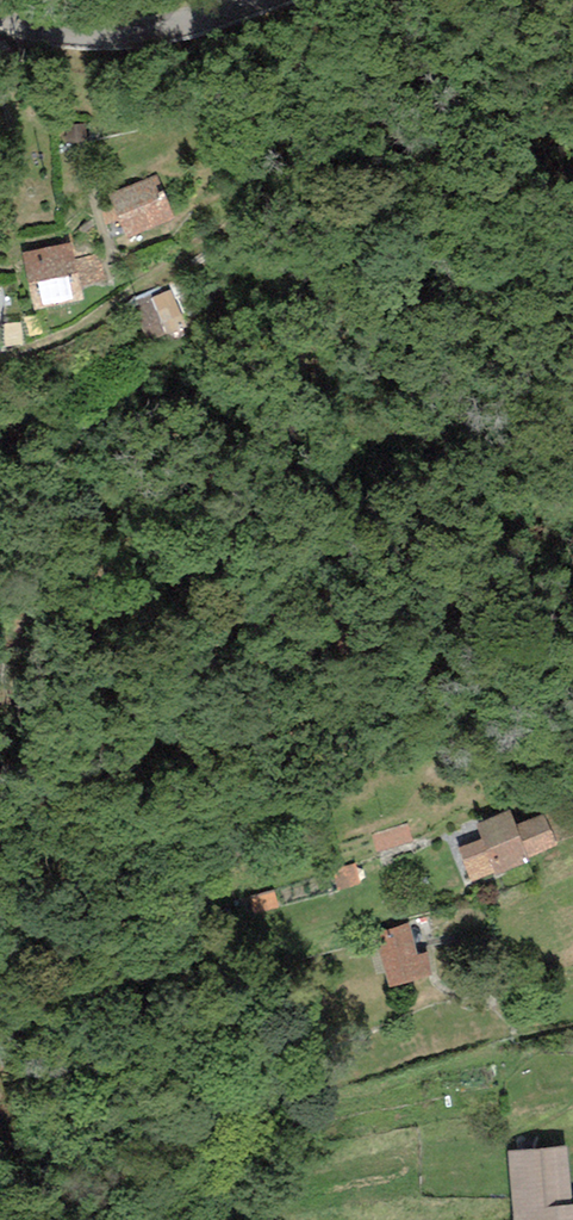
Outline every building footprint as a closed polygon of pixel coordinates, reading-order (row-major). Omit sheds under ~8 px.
[(175,219),(158,175),(108,193),(125,238),(175,219)] [(72,243),(22,253),(34,311),(84,300),(81,286),(104,282),(99,254),(75,258),(72,243)] [(172,290),(134,305),(149,341),(186,326),(172,290)] [(510,811),(477,824),(482,838),(458,848),(472,881),(494,873),(495,876),(530,862),(528,857),(516,826),(510,811)] [(544,814),(516,826),(528,857),(557,845),(544,814)] [(371,834),(376,851),(412,841),(407,824),(371,834)] [(409,922),(375,935),(390,988),(433,976),(428,953),(418,956),(409,922)] [(508,1152),(514,1219),(572,1219),(572,1206),(567,1146),(508,1152)]
